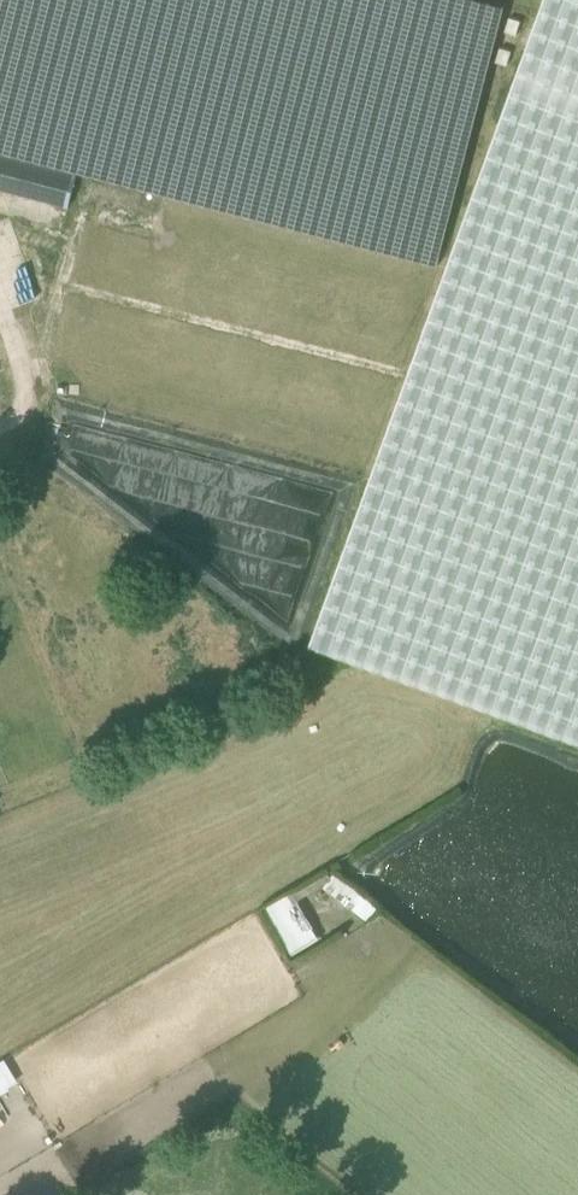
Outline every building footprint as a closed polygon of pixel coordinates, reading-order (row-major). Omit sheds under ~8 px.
[(163,195),(438,266),(505,7),(477,0),(0,0),(0,152),(163,195)] [(510,95),(310,645),(577,743),(577,0),(545,0),(510,95)] [(68,208),(77,174),(0,154),(0,191),(68,208)] [(367,916),(376,903),(332,873),(323,886),(367,916)] [(290,951),(316,939),(294,890),(268,902),(290,951)] [(16,1080),(1,1056),(0,1057),(0,1090),(16,1080)]
